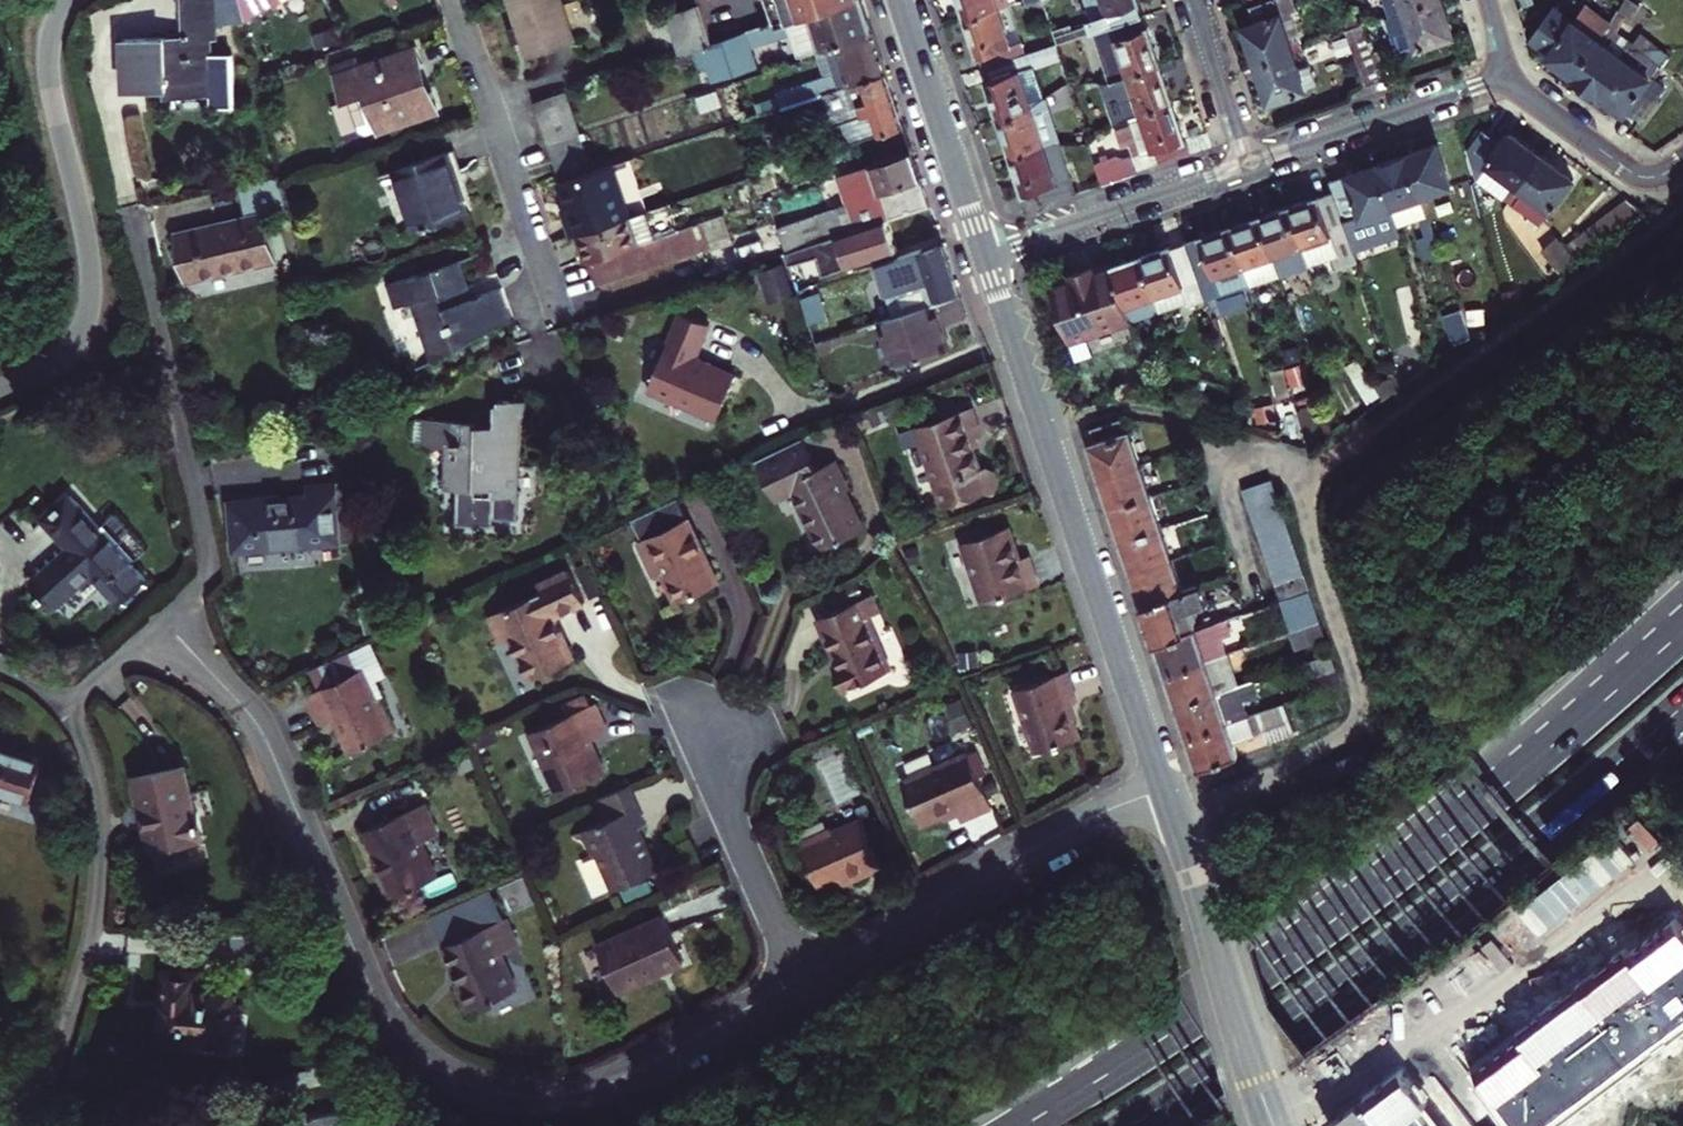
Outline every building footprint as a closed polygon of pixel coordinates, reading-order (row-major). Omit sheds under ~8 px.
[(123,94),(163,92),(164,101),(175,100),(208,99),(208,111),(232,110),(230,61),(208,61),(207,44),(212,43),(212,29),(210,0),(186,0),(180,0),(183,42),(120,45),(123,94)] [(212,29),(242,28),(241,24),(236,0),(210,0),(212,29)] [(241,24),(288,0),(236,0),(241,24)] [(558,0),(508,0),(506,1),(516,33),(526,63),(573,48),(558,0)] [(872,37),(867,21),(861,0),(856,0),(792,21),(773,27),(711,46),(711,48),(702,51),(708,72),(714,87),(758,72),(757,67),(752,51),(789,39),(794,57),(796,62),(800,61),(815,56),(824,53),(872,37)] [(773,27),(792,21),(787,4),(776,7),(774,0),(765,0),(773,27)] [(776,7),(787,4),(792,21),(856,0),(774,0),(776,7)] [(961,2),(966,18),(1011,3),(1014,2),(1013,0),(960,0),(961,2)] [(1096,29),(1143,13),(1138,0),(1086,0),(1096,29)] [(1257,64),(1312,46),(1297,0),(1270,0),(1249,7),(1255,24),(1246,27),(1250,40),(1257,64)] [(1343,15),(1346,25),(1362,20),(1392,10),(1424,0),(1376,0),(1371,2),(1372,6),(1343,15)] [(1441,0),(1424,0),(1392,10),(1399,32),(1404,48),(1452,32),(1447,16),(1441,0)] [(1011,3),(966,18),(977,50),(982,67),(1027,52),(1011,3)] [(1559,65),(1575,77),(1609,30),(1610,28),(1584,7),(1573,22),(1555,9),(1532,40),(1552,55),(1549,58),(1559,65)] [(711,46),(698,9),(668,19),(679,59),(689,55),(702,51),(711,48),(711,46)] [(1399,32),(1392,10),(1362,20),(1369,41),(1399,32)] [(1096,29),(1113,76),(1159,61),(1152,41),(1143,13),(1096,29)] [(1369,41),(1362,20),(1346,25),(1357,57),(1373,52),(1369,41)] [(1053,29),(1058,42),(1075,36),(1071,23),(1053,29)] [(1599,95),(1624,61),(1629,53),(1640,52),(1609,30),(1575,77),(1587,86),(1599,95)] [(880,61),(872,37),(824,53),(832,79),(822,82),(776,98),(782,112),(824,98),(886,79),(880,61)] [(999,118),(1042,103),(1051,95),(1040,63),(1062,56),(1058,42),(1027,52),(982,67),(992,97),(999,118)] [(1296,60),(1314,54),(1312,46),(1257,64),(1264,84),(1270,102),(1306,90),(1305,88),(1311,87),(1305,68),(1299,70),(1296,60)] [(1373,52),(1357,57),(1366,85),(1395,75),(1386,47),(1373,52)] [(702,51),(689,55),(696,76),(708,72),(702,51)] [(1624,61),(1599,95),(1614,105),(1625,113),(1627,109),(1640,119),(1658,94),(1645,85),(1654,73),(1649,69),(1645,75),(1637,69),(1646,56),(1640,52),(1629,53),(1624,61)] [(824,53),(815,56),(822,82),(832,79),(824,53)] [(420,72),(413,55),(331,83),(340,107),(345,105),(356,137),(362,140),(374,136),(374,138),(435,118),(428,98),(417,102),(408,76),(420,72)] [(1649,69),(1654,73),(1659,66),(1646,56),(1637,69),(1645,75),(1649,69)] [(1159,61),(1113,76),(1125,114),(1171,97),(1167,83),(1159,61)] [(423,84),(420,72),(408,76),(417,102),(428,98),(423,84)] [(1125,114),(1113,76),(1101,77),(1116,121),(1125,114)] [(849,149),(903,132),(895,107),(886,79),(824,98),(829,112),(835,131),(842,129),(849,149)] [(1006,138),(1012,154),(1059,137),(1065,139),(1051,95),(1042,103),(999,118),(1006,138)] [(579,139),(564,97),(532,107),(547,150),(577,140),(579,139)] [(1179,120),(1171,97),(1125,114),(1127,120),(1138,151),(1153,145),(1184,134),(1179,120)] [(829,112),(824,98),(782,112),(786,125),(829,112)] [(1131,153),(1138,151),(1127,120),(1112,126),(1118,144),(1127,141),(1131,153)] [(1512,126),(1504,137),(1490,128),(1471,153),(1480,180),(1505,200),(1516,185),(1522,191),(1527,185),(1535,191),(1526,204),(1542,216),(1575,171),(1559,160),(1531,139),(1512,126)] [(1190,152),(1184,134),(1153,145),(1159,163),(1190,152)] [(1083,190),(1065,139),(1059,137),(1012,154),(1021,181),(1030,209),(1083,190)] [(1422,144),(1407,149),(1422,189),(1453,178),(1438,138),(1422,144)] [(547,150),(559,187),(590,176),(577,140),(547,150)] [(1443,246),(1422,189),(1407,149),(1394,154),(1378,159),(1402,220),(1415,215),(1428,252),(1443,246)] [(1122,155),(1120,154),(1097,161),(1104,183),(1138,170),(1132,155),(1128,156),(1125,156),(1122,155)] [(784,259),(886,225),(929,211),(924,194),(916,170),(912,158),(836,183),(844,210),(775,233),(784,259)] [(1334,184),(1357,249),(1405,232),(1402,220),(1378,159),(1359,166),(1332,176),(1334,184)] [(455,190),(445,160),(381,182),(400,241),(465,218),(455,190)] [(572,240),(576,239),(628,222),(610,169),(590,176),(559,187),(568,214),(570,220),(565,221),(572,240)] [(182,287),(271,267),(261,220),(285,214),(277,181),(234,191),(241,223),(172,240),(176,260),(182,287)] [(1313,192),(1289,201),(1310,259),(1329,252),(1331,258),(1357,249),(1334,184),(1313,192)] [(1554,234),(1538,246),(1555,268),(1637,210),(1625,199),(1562,243),(1554,234)] [(1310,259),(1289,201),(1276,206),(1260,212),(1281,269),(1310,259)] [(1281,269),(1260,212),(1244,217),(1231,221),(1252,280),(1281,269)] [(585,267),(636,250),(653,245),(644,216),(628,222),(576,239),(580,250),(585,267)] [(1252,280),(1231,221),(1212,228),(1186,238),(1207,296),(1252,280)] [(892,245),(886,225),(784,259),(788,272),(816,263),(822,281),(895,257),(892,245)] [(708,254),(700,229),(653,245),(636,250),(585,267),(594,292),(708,254)] [(1164,246),(1141,254),(1162,312),(1207,296),(1186,238),(1164,246)] [(893,323),(958,300),(950,276),(941,248),(875,270),(893,323)] [(1162,312),(1141,254),(1128,258),(1113,264),(1133,322),(1162,312)] [(1074,343),(1133,322),(1113,264),(1096,270),(1094,264),(1082,268),(1070,272),(1072,278),(1054,285),(1074,343)] [(465,293),(456,266),(391,288),(399,312),(412,308),(432,366),(509,325),(498,293),(468,304),(465,293)] [(399,312),(391,288),(385,290),(393,314),(399,312)] [(808,331),(825,325),(816,299),(799,305),(808,331)] [(940,331),(965,323),(958,300),(893,323),(879,327),(894,371),(948,354),(943,341),(940,331)] [(1474,330),(1464,303),(1447,308),(1456,336),(1474,330)] [(646,396),(715,423),(734,380),(694,362),(707,330),(679,317),(657,369),(646,396)] [(123,344),(112,339),(108,355),(119,358),(123,344)] [(1399,370),(1380,383),(1387,393),(1403,382),(1399,370)] [(524,425),(524,407),(497,406),(497,412),(493,412),(493,431),(484,431),(475,431),(476,426),(413,425),(412,453),(444,454),(443,494),(456,495),(455,530),(492,530),(493,525),(516,525),(519,425),(524,425)] [(969,443),(980,439),(972,414),(915,433),(943,513),(994,495),(998,488),(994,476),(986,473),(980,476),(974,457),(969,443)] [(1095,437),(1121,428),(1116,415),(1090,423),(1095,437)] [(1142,577),(1177,551),(1134,424),(1121,428),(1095,437),(1101,456),(1108,476),(1115,498),(1126,528),(1137,562),(1142,577)] [(817,474),(802,443),(789,449),(754,466),(773,507),(792,498),(804,524),(819,554),(863,533),(845,497),(849,494),(835,466),(817,474)] [(1244,483),(1288,594),(1317,583),(1274,471),(1244,483)] [(228,508),(232,559),(337,549),(331,490),(305,491),(306,501),(262,505),(228,508)] [(143,584),(66,498),(41,521),(67,551),(29,586),(52,611),(71,594),(90,577),(111,601),(108,605),(113,610),(143,584)] [(716,590),(677,502),(630,524),(640,546),(637,547),(652,582),(660,579),(666,593),(673,609),(716,590)] [(1015,553),(1007,531),(962,548),(983,610),(1038,591),(1028,561),(1019,564),(1015,553)] [(1163,638),(1204,624),(1201,616),(1205,614),(1202,605),(1216,601),(1207,576),(1188,583),(1177,551),(1142,577),(1155,614),(1163,638)] [(588,613),(571,577),(540,591),(543,597),(491,621),(502,647),(511,644),(531,686),(574,665),(564,644),(557,627),(588,613)] [(1288,594),(1299,626),(1329,616),(1317,583),(1288,594)] [(878,617),(872,606),(819,629),(832,658),(837,670),(831,673),(841,695),(889,674),(866,623),(878,617)] [(1169,656),(1175,673),(1235,650),(1230,635),(1244,630),(1238,611),(1204,624),(1163,638),(1169,656)] [(1329,616),(1299,626),(1305,641),(1334,630),(1329,616)] [(371,646),(348,658),(357,678),(362,674),(376,705),(379,704),(384,702),(377,687),(388,682),(371,646)] [(1318,672),(1346,661),(1340,646),(1312,656),(1318,672)] [(1186,703),(1246,681),(1235,650),(1175,673),(1179,685),(1186,703)] [(376,705),(362,674),(357,678),(348,658),(312,674),(321,694),(309,699),(321,729),(335,723),(340,736),(349,757),(394,738),(379,704),(376,705)] [(1261,675),(1246,681),(1186,703),(1194,726),(1197,735),(1258,713),(1253,698),(1268,693),(1261,675)] [(1076,707),(1066,678),(1015,695),(1036,757),(1079,742),(1072,723),(1068,710),(1076,707)] [(1258,713),(1197,735),(1202,749),(1207,766),(1248,751),(1242,736),(1274,724),(1278,736),(1305,726),(1295,699),(1258,713)] [(607,738),(594,709),(590,711),(586,704),(562,714),(565,722),(529,738),(556,798),(603,778),(593,756),(589,757),(587,752),(585,747),(607,738)] [(43,766),(0,752),(0,796),(30,806),(43,766)] [(990,812),(968,759),(901,788),(919,830),(943,820),(956,815),(960,825),(990,812)] [(192,816),(182,771),(133,783),(141,818),(149,854),(201,842),(196,815),(192,816)] [(643,831),(626,793),(598,805),(606,826),(581,837),(592,861),(597,859),(612,895),(656,877),(642,845),(637,833),(643,831)] [(438,842),(425,809),(365,837),(377,864),(381,876),(378,877),(389,903),(437,883),(423,848),(438,842)] [(881,873),(860,823),(798,851),(818,895),(840,885),(849,882),(850,886),(881,873)] [(497,898),(506,919),(532,908),(523,887),(497,898)] [(429,921),(442,952),(503,926),(490,895),(429,921)] [(683,968),(663,922),(596,952),(616,998),(667,975),(683,968)] [(515,954),(503,926),(442,952),(452,975),(455,973),(458,979),(460,985),(454,988),(467,1018),(516,996),(500,962),(515,954)] [(1479,1023),(1540,1103),(1577,1075),(1506,979),(1488,993),(1499,1008),(1479,1023)] [(189,997),(190,981),(164,981),(163,1021),(162,1044),(224,1046),(226,999),(189,997)] [(1334,1125),(1384,1125),(1350,1076),(1381,1055),(1361,1026),(1295,1070),(1334,1125)]
